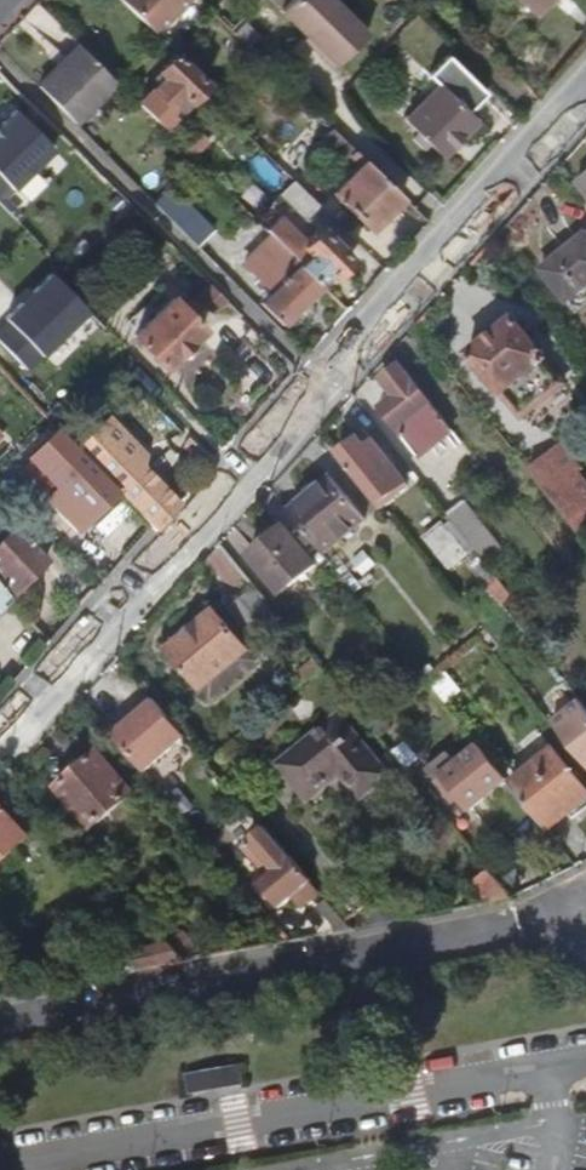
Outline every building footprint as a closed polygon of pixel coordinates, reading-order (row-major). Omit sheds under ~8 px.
[(176,0),(123,0),(150,26),(176,0)] [(331,0),(292,0),(280,12),(335,67),(367,35),(331,0)] [(536,12),(548,0),(523,0),(536,12)] [(77,123),(118,82),(80,44),(39,86),(77,123)] [(191,101),(208,83),(178,53),(160,71),(166,77),(141,104),(162,125),(177,109),(185,117),(195,105),(191,101)] [(478,122),(470,114),(489,96),(456,61),(436,80),(442,85),(407,119),(420,132),(414,138),(426,150),(432,144),(443,155),(478,122)] [(10,183),(14,188),(55,148),(16,108),(1,123),(0,124),(0,193),(10,183)] [(404,196),(334,128),(329,133),(362,165),(336,192),(372,228),(404,196)] [(201,130),(184,147),(194,156),(211,139),(201,130)] [(323,207),(295,180),(282,193),(310,221),(323,207)] [(214,228),(171,186),(155,202),(197,244),(214,228)] [(352,259),(321,227),(307,242),(281,215),(267,229),(270,232),(318,280),(328,270),(334,276),(352,259)] [(318,280),(270,232),(247,255),(278,285),(265,298),(286,319),(322,284),(318,280)] [(541,268),(567,301),(585,286),(585,232),(541,268)] [(89,309),(52,272),(34,290),(36,292),(25,303),(23,301),(7,316),(9,319),(0,328),(0,339),(28,368),(89,309)] [(228,299),(211,282),(197,295),(215,313),(228,299)] [(166,367),(205,328),(194,317),(202,309),(189,295),(180,304),(163,286),(125,325),(166,367)] [(34,290),(23,301),(25,303),(36,292),(34,290)] [(569,384),(516,316),(470,353),(504,395),(507,393),(526,418),(569,384)] [(453,430),(402,365),(384,379),(398,397),(383,409),(419,456),(453,430)] [(143,468),(144,453),(111,419),(79,450),(152,526),(157,530),(179,505),(143,468)] [(50,467),(73,444),(59,430),(36,453),(50,467)] [(375,441),(368,432),(361,437),(368,447),(375,441)] [(386,512),(414,490),(375,441),(368,447),(361,437),(339,454),(386,512)] [(579,472),(583,470),(563,445),(531,470),(581,534),(585,530),(585,481),(579,472)] [(85,524),(114,497),(86,467),(54,497),(51,501),(64,515),(70,509),(85,524)] [(324,554),(366,519),(332,477),(290,512),(324,554)] [(502,548),(465,499),(449,512),(456,520),(478,549),(484,556),(487,560),(502,548)] [(449,525),(471,554),(478,549),(456,520),(449,525)] [(471,554),(449,525),(429,540),(452,569),(471,554)] [(318,564),(287,526),(252,555),(283,593),(318,564)] [(13,593),(47,563),(15,529),(0,543),(0,579),(13,593)] [(366,554),(357,562),(366,572),(375,564),(366,554)] [(365,587),(339,556),(332,562),(357,593),(365,587)] [(487,560),(484,556),(473,565),(487,582),(498,574),(487,560)] [(516,596),(498,574),(487,582),(505,605),(516,596)] [(253,635),(279,612),(255,585),(229,607),(253,635)] [(11,600),(0,588),(0,611),(11,600)] [(250,650),(217,611),(171,650),(204,689),(250,650)] [(250,650),(204,689),(212,699),(258,660),(250,650)] [(315,656),(296,671),(304,681),(323,666),(315,656)] [(432,662),(421,671),(425,676),(436,668),(432,662)] [(357,686),(348,695),(363,712),(373,704),(357,686)] [(187,737),(154,700),(141,712),(130,721),(126,717),(109,731),(145,772),(187,737)] [(581,701),(554,723),(585,763),(585,707),(581,701)] [(130,721),(141,712),(137,707),(126,717),(130,721)] [(390,775),(339,716),(281,766),(311,800),(342,773),(364,798),(390,775)] [(508,778),(480,744),(458,762),(443,775),(470,809),(508,778)] [(555,748),(512,783),(548,828),(585,797),(585,787),(555,748)] [(443,775),(458,762),(449,751),(428,768),(437,779),(443,775)] [(94,828),(135,793),(100,753),(60,789),(94,828)] [(0,805),(0,867),(31,836),(0,805)] [(310,879),(264,825),(241,845),(267,875),(260,881),(280,905),(292,895),(302,907),(320,892),(310,880),(310,879)] [(510,860),(494,873),(509,891),(525,877),(510,860)] [(172,943),(147,915),(130,927),(139,959),(129,961),(131,971),(189,960),(172,943)] [(208,957),(184,932),(172,943),(189,960),(208,957)] [(244,1063),(187,1069),(189,1090),(246,1085),(244,1063)]
